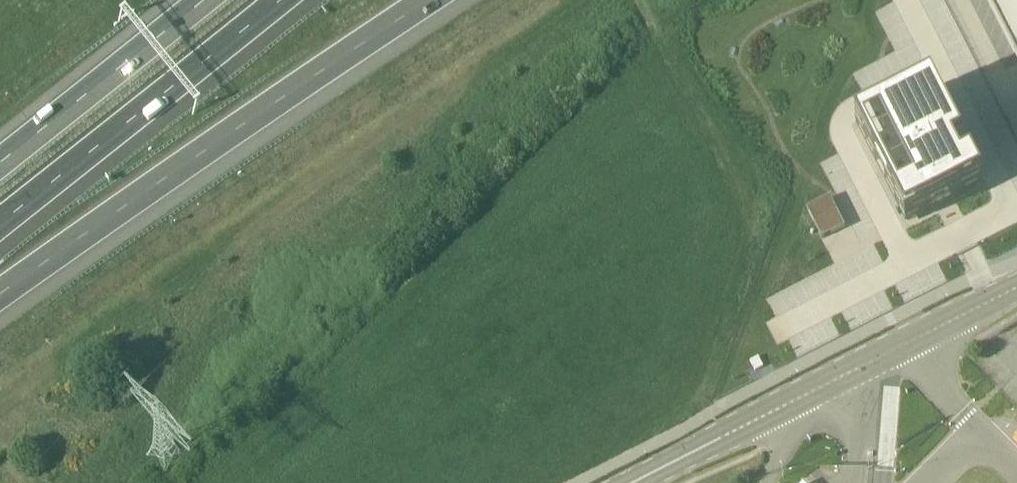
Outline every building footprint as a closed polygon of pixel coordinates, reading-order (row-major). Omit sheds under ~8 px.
[(1016,57),(1016,0),(988,0),(1016,57)] [(887,113),(858,128),(878,168),(896,158),(920,204),(957,185),(934,139),(952,130),(932,90),(903,105),(907,113),(891,121),(887,113)]
